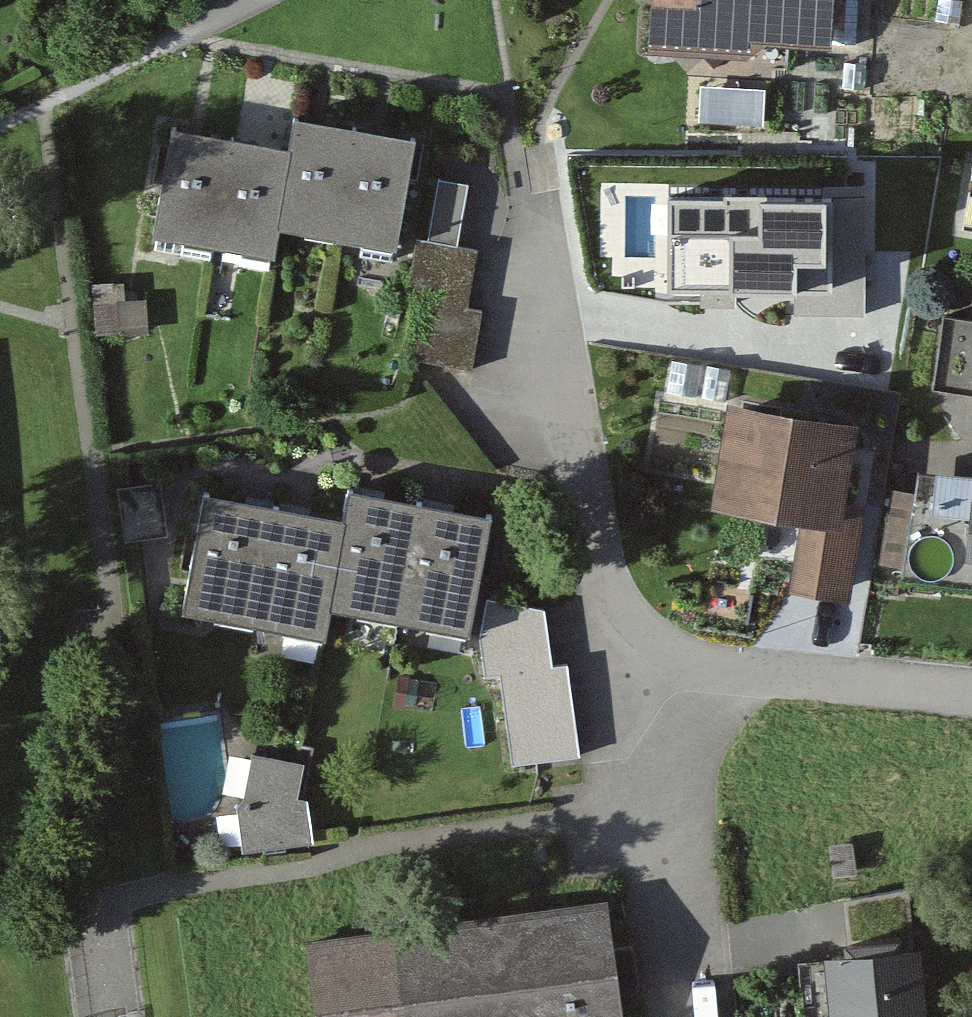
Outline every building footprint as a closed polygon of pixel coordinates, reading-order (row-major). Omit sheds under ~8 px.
[(645,43),(750,51),(766,35),(835,37),(836,0),(648,0),(645,43)] [(298,103),(292,134),(278,214),(340,225),(359,114),(298,103)] [(174,113),(155,220),(216,231),(235,124),(198,117),(174,113)] [(418,124),(359,114),(340,225),(399,235),(418,124)] [(256,127),(235,124),(216,231),(274,241),(278,214),(292,134),(256,127)] [(437,174),(426,239),(458,244),(469,180),(437,174)] [(853,244),(682,221),(670,315),(840,337),(853,244)] [(426,239),(418,238),(409,293),(424,295),(414,352),(473,362),(483,303),(467,301),(477,248),(458,244),(426,239)] [(126,277),(94,279),(98,333),(150,329),(148,293),(127,294),(126,277)] [(945,308),(936,380),(971,385),(971,312),(945,308)] [(860,411),(731,390),(713,495),(801,508),(843,515),(860,411)] [(918,459),(906,568),(971,575),(971,459),(933,455),(933,460),(918,459)] [(353,475),(346,507),(329,596),(404,609),(426,489),(353,475)] [(163,477),(119,482),(125,533),(169,528),(163,477)] [(207,479),(183,597),(324,625),(329,596),(346,507),(207,479)] [(492,501),(426,489),(404,609),(470,621),(492,501)] [(843,515),(801,508),(789,582),(851,593),(863,518),(843,515)] [(543,604),(487,593),(480,636),(483,667),(500,661),(511,762),(580,749),(567,659),(551,660),(543,604)] [(302,756),(253,748),(240,799),(244,845),(314,834),(308,792),(294,790),(302,756)] [(853,838),(831,841),(835,873),(858,870),(853,838)] [(305,938),(316,1016),(629,1016),(620,957),(612,896),(305,938)] [(828,938),(829,949),(799,952),(805,1016),(915,1016),(930,1016),(922,930),(828,938)]
